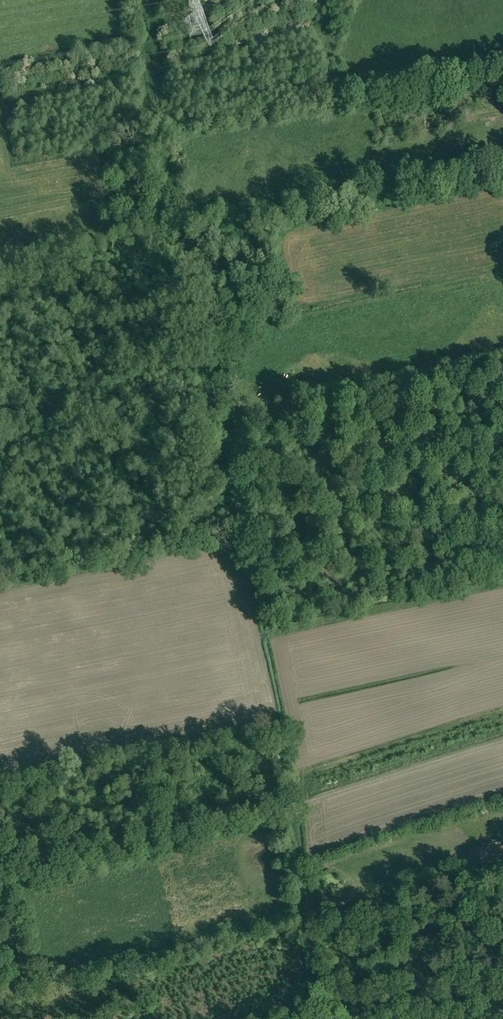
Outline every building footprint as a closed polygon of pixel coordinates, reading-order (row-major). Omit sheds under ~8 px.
[(492,76),(485,78),(487,89),(498,87),(495,70),(490,71),(492,76)]
